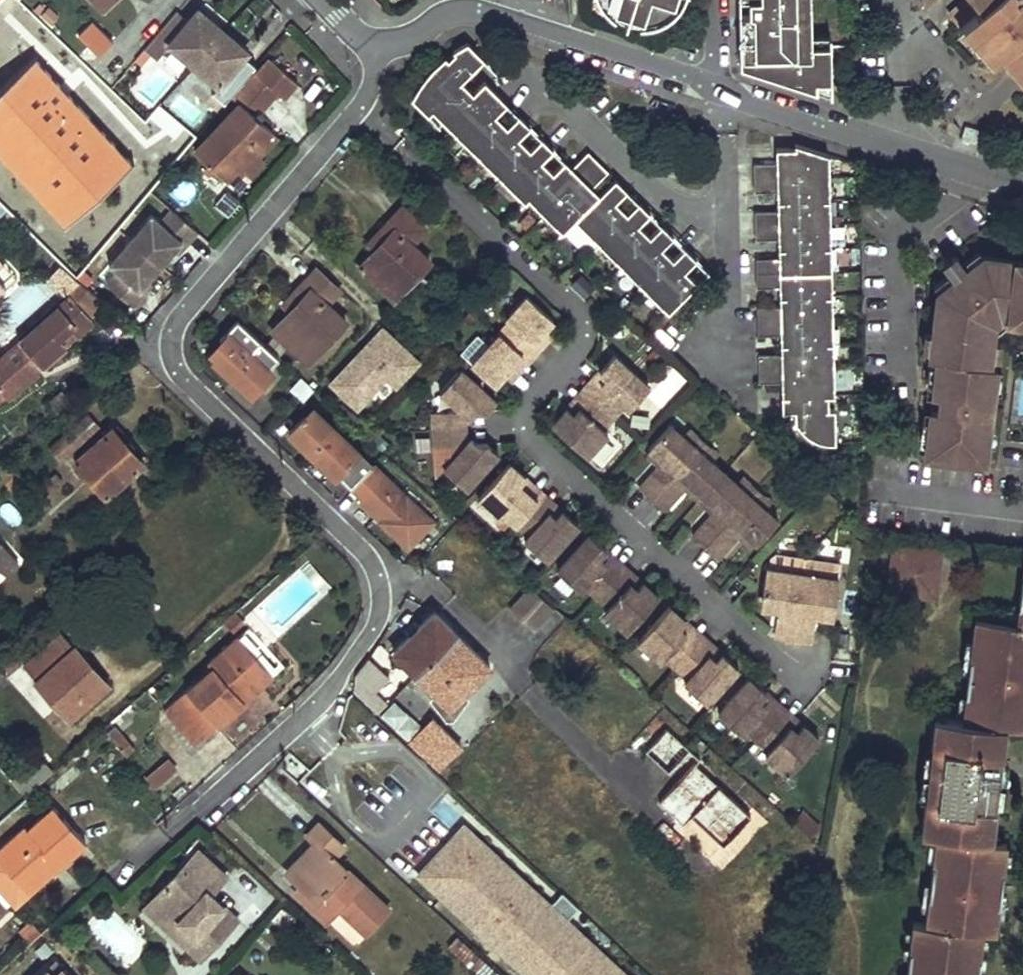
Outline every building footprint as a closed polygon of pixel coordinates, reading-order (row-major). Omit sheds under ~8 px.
[(93,4),(101,11),(113,0),(97,0),(93,4)] [(602,3),(606,8),(610,12),(614,15),(616,9),(629,13),(641,18),(639,24),(643,23),(649,23),(655,21),(660,19),(666,16),(671,13),(675,9),(679,4),(681,0),(600,0),(602,3)] [(830,45),(811,45),(811,35),(810,0),(739,0),(739,14),(740,56),(754,56),(754,70),(816,90),(816,81),(831,81),(830,45)] [(948,10),(979,44),(981,42),(992,55),(1001,47),(1009,56),(1012,52),(1015,56),(1022,49),(1022,0),(959,0),(948,10)] [(178,9),(145,47),(157,58),(171,43),(194,64),(224,29),(199,8),(190,19),(178,9)] [(620,19),(626,21),(629,13),(616,9),(614,15),(620,19)] [(629,13),(626,21),(632,23),(639,24),(641,18),(629,13)] [(224,29),(194,64),(219,83),(206,99),(218,109),(250,70),(239,61),(248,49),(224,29)] [(830,45),(830,35),(811,35),(811,45),(830,45)] [(525,202),(528,199),(545,215),(562,232),(574,219),(668,312),(697,283),(685,271),(696,259),(685,247),(673,259),(662,248),(673,236),(662,224),(650,236),(638,225),(650,213),(638,201),(627,213),(615,202),(627,190),(615,178),(599,195),(597,197),(590,190),(592,188),(608,171),(588,152),(572,168),(569,170),(562,163),(553,172),(542,161),(553,149),(541,138),(530,150),(518,138),(530,126),(518,115),(507,127),(495,115),(507,103),(484,81),(473,93),(461,81),(484,58),(467,42),(459,46),(453,50),(454,53),(447,60),(445,56),(439,62),(433,67),(440,74),(418,96),(432,110),(443,122),(525,202)] [(1022,65),(1022,49),(1015,56),(1022,65)] [(740,65),(754,70),(754,56),(740,56),(740,65)] [(238,106),(194,151),(227,180),(271,132),(259,121),(271,109),(262,100),(270,90),(282,102),(294,87),(270,59),(233,102),(238,106)] [(412,98),(428,115),(432,110),(418,96),(440,74),(433,67),(423,80),(412,98)] [(816,81),(816,90),(831,95),(831,81),(816,81)] [(52,93),(23,120),(82,179),(109,150),(52,93)] [(386,110),(381,116),(391,126),(397,120),(386,110)] [(439,126),(443,122),(432,110),(428,115),(439,126)] [(655,115),(645,125),(654,134),(664,124),(655,115)] [(824,442),(835,442),(834,409),(828,408),(828,395),(834,395),(828,154),(820,152),(794,143),(795,148),(776,148),(776,163),(753,164),(754,192),(777,191),(781,191),(781,195),(793,195),(793,206),(781,206),(781,211),(777,211),(754,212),(755,239),(778,239),(782,238),(782,243),(794,243),(794,253),(782,254),(782,258),(778,258),(756,259),(756,287),(779,287),(783,287),(783,292),(795,291),(795,301),(783,302),(783,306),(780,306),(757,307),(757,335),(780,335),(784,334),(784,339),(796,339),(796,349),(784,349),(784,354),(780,354),(758,354),(759,382),(781,382),(785,382),(785,389),(798,389),(798,395),(782,395),(782,411),(794,410),(794,422),(797,425),(802,431),(816,440),(824,442)] [(562,163),(569,170),(572,168),(564,161),(562,163)] [(131,197),(145,177),(135,169),(120,189),(131,197)] [(590,190),(597,197),(599,195),(592,188),(590,190)] [(781,195),(781,191),(777,191),(777,211),(781,211),(781,206),(793,206),(793,195),(781,195)] [(226,193),(216,205),(228,215),(238,203),(226,193)] [(402,207),(390,221),(397,228),(377,249),(360,267),(395,299),(432,261),(413,245),(427,229),(402,207)] [(200,232),(170,208),(160,220),(151,213),(108,263),(116,271),(106,284),(134,308),(144,296),(140,292),(147,283),(175,249),(183,240),(189,245),(200,232)] [(369,243),(376,250),(397,228),(389,221),(369,243)] [(782,243),(782,238),(778,239),(778,258),(782,258),(782,254),(794,253),(794,243),(782,243)] [(183,240),(175,249),(181,254),(189,245),(183,240)] [(985,249),(971,259),(975,265),(990,254),(985,249)] [(923,455),(979,463),(981,443),(984,427),(989,391),(992,374),(993,366),(987,365),(988,356),(990,341),(992,329),(993,323),(1001,317),(1007,318),(1022,320),(1022,259),(990,254),(975,265),(968,270),(960,259),(961,258),(959,253),(954,251),(951,252),(948,255),(947,258),(948,261),(951,264),(953,265),(956,264),(963,273),(955,279),(941,289),(935,333),(932,348),(931,358),(937,359),(935,368),(933,384),(927,420),(926,435),(923,455)] [(62,265),(48,278),(64,295),(66,293),(78,283),(62,265)] [(314,269),(303,281),(310,289),(290,311),(274,329),(311,361),(346,321),(328,304),(339,292),(314,269)] [(951,274),(937,284),(941,289),(955,279),(951,274)] [(310,289),(303,281),(282,305),(290,311),(310,289)] [(151,287),(147,283),(140,292),(144,296),(151,287)] [(783,292),(783,287),(779,287),(780,306),(783,306),(783,302),(795,301),(795,291),(783,292)] [(73,325),(85,314),(66,293),(64,295),(37,320),(11,344),(23,357),(28,352),(35,359),(43,369),(66,349),(56,340),(73,325)] [(526,295),(507,317),(509,320),(498,332),(523,353),(533,341),(543,331),(552,320),(526,295)] [(79,332),(92,322),(85,314),(73,325),(79,332)] [(1001,317),(993,323),(992,329),(997,330),(1006,323),(1007,318),(1001,317)] [(253,400),(283,360),(233,321),(202,362),(253,400)] [(383,382),(395,391),(421,360),(378,324),(326,386),(358,412),(383,382)] [(533,341),(523,353),(531,361),(551,338),(543,331),(533,341)] [(935,333),(926,331),(924,347),(932,348),(935,333)] [(486,343),(470,361),(496,384),(503,376),(523,353),(498,332),(487,344),(486,343)] [(784,339),(784,334),(780,335),(780,354),(784,354),(784,349),(796,349),(796,339),(784,339)] [(997,342),(990,341),(988,356),(994,357),(997,342)] [(0,354),(0,358),(23,382),(35,371),(29,365),(23,357),(11,344),(0,354)] [(28,352),(23,357),(29,365),(35,359),(28,352)] [(523,353),(503,376),(512,384),(531,361),(523,353)] [(648,385),(615,355),(598,373),(603,377),(588,394),(614,417),(623,407),(626,409),(648,385)] [(23,382),(0,358),(0,390),(4,395),(6,397),(23,382)] [(935,368),(928,367),(926,383),(933,384),(935,368)] [(460,368),(439,392),(462,411),(432,412),(433,430),(466,428),(466,415),(470,419),(476,411),(487,411),(496,399),(460,368)] [(598,373),(582,389),(588,394),(603,377),(598,373)] [(1000,376),(992,374),(989,391),(998,393),(1000,376)] [(785,389),(785,382),(781,382),(782,395),(798,395),(798,389),(785,389)] [(582,389),(565,408),(571,412),(588,394),(582,389)] [(551,423),(587,455),(608,433),(604,428),(614,417),(588,394),(571,412),(565,408),(551,423)] [(71,428),(84,442),(98,428),(86,415),(71,428)] [(927,420),(921,419),(918,434),(926,435),(927,420)] [(670,421),(648,446),(662,458),(656,465),(638,485),(652,498),(698,446),(670,421)] [(112,427),(75,461),(108,498),(144,464),(112,427)] [(993,429),(984,427),(981,443),(991,444),(993,429)] [(71,428),(49,448),(61,461),(84,442),(71,428)] [(466,428),(433,430),(433,445),(462,446),(443,467),(467,488),(498,453),(488,443),(477,443),(470,436),(467,439),(466,428)] [(648,446),(641,453),(656,465),(662,458),(648,446)] [(725,470),(698,446),(652,498),(665,510),(683,490),(690,483),(703,494),(725,470)] [(510,463),(477,498),(500,519),(504,515),(516,525),(539,499),(521,482),(525,476),(510,463)] [(0,475),(0,481),(11,493),(26,480),(12,464),(0,475)] [(752,494),(725,470),(703,494),(716,506),(709,514),(691,533),(706,545),(752,494)] [(384,473),(374,484),(389,497),(399,487),(384,473)] [(525,476),(521,482),(539,499),(544,494),(525,476)] [(690,483),(683,490),(697,502),(703,494),(690,483)] [(560,509),(544,494),(539,499),(556,514),(560,509)] [(703,494),(697,502),(709,514),(716,506),(703,494)] [(779,518),(752,494),(706,545),(719,557),(736,538),(743,530),(758,543),(779,518)] [(524,537),(548,559),(578,526),(560,509),(556,514),(539,499),(516,525),(526,534),(524,537)] [(743,530),(736,538),(750,551),(758,543),(743,530)] [(590,534),(557,570),(580,590),(584,586),(595,597),(619,570),(600,553),(605,548),(590,534)] [(18,561),(0,541),(0,569),(4,574),(18,561)] [(937,590),(942,552),(893,546),(888,583),(937,590)] [(605,548),(600,553),(619,570),(624,565),(605,548)] [(639,580),(624,565),(619,570),(636,585),(639,580)] [(803,570),(766,565),(761,598),(780,601),(778,610),(774,637),(793,639),(803,570)] [(604,608),(628,630),(658,598),(639,580),(636,585),(619,570),(595,597),(605,606),(604,608)] [(839,575),(803,570),(793,639),(811,642),(814,616),(815,606),(834,608),(839,575)] [(529,584),(508,607),(532,631),(554,607),(529,584)] [(980,932),(993,933),(999,881),(979,878),(980,869),(1000,871),(1003,844),(988,842),(996,775),(981,773),(983,763),(997,764),(1002,727),(1022,730),(1022,703),(1018,703),(1019,694),(1022,694),(1022,594),(1015,593),(1011,624),(969,619),(957,721),(931,717),(917,833),(930,835),(919,924),(906,923),(900,974),(974,974),(980,932)] [(761,598),(759,608),(778,610),(780,601),(761,598)] [(670,606),(637,642),(661,662),(664,658),(676,668),(699,642),(681,624),(685,619),(670,606)] [(815,606),(814,616),(833,619),(834,608),(815,606)] [(395,653),(417,674),(457,634),(436,613),(395,653)] [(704,637),(685,619),(681,624),(699,642),(704,637)] [(211,660),(214,664),(168,706),(198,742),(248,697),(241,689),(268,664),(240,634),(211,660)] [(457,634),(417,674),(449,706),(490,667),(457,634)] [(720,652),(704,637),(699,642),(716,657),(720,652)] [(684,680),(708,702),(738,669),(720,652),(716,657),(699,642),(676,668),(686,677),(684,680)] [(74,648),(38,682),(70,718),(107,684),(74,648)] [(399,685),(369,658),(355,677),(356,691),(375,711),(399,685)] [(248,697),(276,674),(268,664),(241,689),(248,697)] [(749,677),(717,713),(740,733),(744,729),(756,740),(779,713),(760,696),(765,691),(749,677)] [(765,691),(760,696),(779,713),(784,708),(765,691)] [(394,699),(380,714),(406,738),(420,724),(394,699)] [(800,723),(784,708),(779,713),(796,728),(800,723)] [(779,713),(756,740),(765,749),(764,751),(788,773),(818,740),(800,723),(796,728),(779,713)] [(432,718),(410,742),(439,769),(459,744),(432,718)] [(667,727),(645,750),(667,771),(688,747),(667,727)] [(119,731),(111,737),(126,755),(135,748),(119,731)] [(701,759),(688,747),(667,771),(679,782),(695,765),(701,759)] [(154,788),(178,770),(168,758),(145,776),(154,788)] [(695,765),(718,784),(723,779),(701,759),(695,765)] [(981,773),(996,775),(997,770),(997,764),(983,763),(981,773)] [(679,782),(660,803),(684,824),(692,816),(725,846),(752,817),(718,784),(695,765),(679,782)] [(52,808),(25,831),(22,828),(0,849),(0,889),(14,906),(27,894),(19,885),(48,861),(55,869),(84,843),(52,808)] [(802,811),(792,821),(809,838),(819,827),(802,811)] [(692,816),(684,824),(717,855),(725,846),(692,816)] [(343,845),(319,822),(309,833),(317,843),(288,871),(302,884),(318,898),(315,901),(332,917),(336,912),(362,883),(334,857),(343,845)] [(524,974),(627,974),(465,826),(417,877),(524,974)] [(198,849),(143,907),(198,960),(238,918),(211,893),(227,875),(198,849)] [(19,885),(27,894),(55,869),(48,861),(19,885)] [(979,878),(999,881),(999,877),(1000,871),(980,869),(979,878)] [(362,883),(336,912),(361,936),(387,907),(362,883)] [(318,898),(302,884),(294,892),(327,922),(332,917),(315,901),(318,898)] [(30,921),(18,933),(20,936),(33,924),(30,921)] [(461,936),(449,951),(476,974),(502,974),(461,936)] [(49,969),(55,974),(63,969),(57,962),(49,969)]
